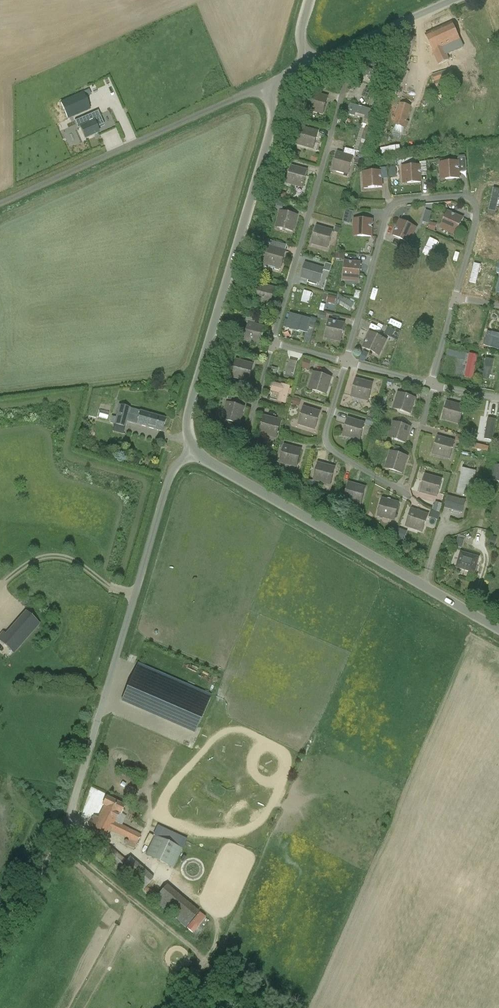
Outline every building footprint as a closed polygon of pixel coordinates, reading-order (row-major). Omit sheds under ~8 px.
[(452,22),(425,35),(439,65),(449,60),(447,54),(463,47),(460,40),(460,39),(452,22)] [(399,70),(392,95),(401,98),(409,73),(399,70)] [(83,92),(60,102),(68,119),(90,109),(83,92)] [(311,93),(307,106),(324,111),(328,98),(311,93)] [(400,103),(394,125),(393,132),(402,135),(404,128),(407,129),(409,122),(407,122),(411,106),(400,103)] [(371,121),(375,111),(357,104),(353,113),(371,121)] [(84,126),(80,128),(85,139),(98,133),(97,129),(104,125),(98,112),(81,119),(84,126)] [(365,126),(361,139),(368,141),(372,128),(365,126)] [(314,146),(318,133),(301,128),(298,141),(314,146)] [(350,171),(354,158),(337,153),(333,166),(350,171)] [(445,180),(459,179),(458,162),(444,163),(445,180)] [(394,166),(388,168),(391,178),(397,176),(394,166)] [(307,171),(291,167),(287,180),(304,185),(307,171)] [(420,167),(406,168),(407,184),(421,184),(420,167)] [(382,188),(381,171),(367,172),(368,189),(382,188)] [(495,216),(498,193),(498,189),(493,188),(487,214),(495,216)] [(345,210),(342,222),(350,223),(353,211),(345,210)] [(428,224),(432,212),(425,210),(422,222),(428,224)] [(293,233),(297,216),(284,212),(280,229),(293,233)] [(463,219),(448,212),(442,225),(457,232),(463,219)] [(358,220),(358,237),(371,237),(372,221),(358,220)] [(405,242),(413,227),(400,221),(393,236),(405,242)] [(429,222),(428,229),(436,230),(437,223),(429,222)] [(329,245),(333,232),(316,227),(312,240),(329,245)] [(265,260),(264,266),(280,271),(280,269),(281,270),(282,265),(286,252),(285,251),(271,247),(269,247),(268,250),(265,260)] [(344,261),(343,275),(360,276),(361,262),(344,261)] [(305,263),(301,278),(309,280),(308,283),(318,286),(318,283),(320,284),(325,268),(305,263)] [(468,283),(481,286),(486,266),(473,263),(468,283)] [(271,302),(275,289),(258,284),(254,298),(271,302)] [(335,303),(336,297),(323,295),(322,301),(335,303)] [(311,320),(290,314),(287,327),(307,333),(311,320)] [(475,317),(471,333),(478,335),(482,318),(475,317)] [(342,338),(345,325),(328,321),(325,335),(342,338)] [(245,337),(244,341),(260,346),(261,341),(265,328),(257,326),(248,324),(245,337)] [(385,335),(398,340),(401,331),(388,327),(385,335)] [(362,348),(380,356),(382,353),(377,351),(383,338),(370,332),(366,340),(365,343),(364,342),(362,348)] [(498,349),(498,338),(486,335),(484,346),(498,349)] [(472,380),(479,355),(469,352),(462,377),(472,380)] [(484,358),(481,379),(489,380),(492,359),(484,358)] [(236,361),(233,374),(249,378),(253,365),(236,361)] [(287,361),(285,376),(294,377),(295,362),(287,361)] [(313,391),(326,395),(331,378),(318,374),(313,391)] [(369,398),(373,384),(356,380),(352,393),(369,398)] [(286,404),(288,394),(291,395),(293,390),(290,389),(290,386),(281,384),(281,385),(273,383),(271,392),(279,393),(277,402),(286,404)] [(410,415),(415,398),(402,394),(397,411),(410,415)] [(460,421),(464,407),(447,403),(443,416),(460,421)] [(231,404),(226,421),(239,425),(244,408),(231,404)] [(116,418),(114,424),(125,427),(129,414),(139,417),(138,419),(137,424),(161,432),(165,419),(141,412),(130,408),(119,405),(116,418)] [(316,426),(320,413),(304,408),(300,421),(316,426)] [(490,438),(495,418),(487,416),(485,422),(474,419),(471,433),(490,438)] [(281,421),(264,417),(261,430),(277,435),(281,421)] [(361,437),(365,424),(348,419),(344,432),(361,437)] [(405,444),(410,427),(397,423),(392,440),(405,444)] [(451,455),(454,442),(438,438),(434,451),(451,455)] [(301,450),(284,446),(281,459),(298,464),(301,450)] [(402,474),(407,457),(394,453),(389,470),(402,474)] [(335,468),(318,464),(315,477),(331,482),(335,468)] [(462,468),(456,494),(471,497),(476,471),(462,468)] [(438,494),(442,480),(425,476),(421,489),(438,494)] [(362,502),(366,488),(349,484),(345,497),(362,502)] [(466,500),(448,496),(444,508),(462,513),(466,500)] [(396,517),(399,504),(382,499),(379,513),(396,517)] [(424,529),(428,516),(412,510),(407,523),(424,529)] [(432,510),(430,517),(438,519),(440,512),(432,510)] [(495,546),(496,537),(488,536),(487,546),(495,546)] [(478,558),(461,553),(457,568),(474,573),(478,558)] [(0,637),(0,642),(13,653),(38,624),(26,613),(6,636),(3,634),(0,637)] [(136,665),(120,702),(194,734),(209,697),(136,665)] [(93,816),(89,826),(108,835),(110,831),(128,840),(126,845),(134,849),(141,834),(122,825),(116,823),(120,814),(124,805),(106,797),(102,805),(103,806),(97,818),(93,816)] [(174,868),(182,849),(154,837),(145,855),(167,865),(174,868)] [(130,857),(126,860),(101,840),(94,852),(118,873),(120,870),(143,890),(153,877),(130,857)] [(198,913),(167,885),(153,901),(185,928),(198,913)] [(199,913),(187,928),(193,933),(205,918),(199,913)]
